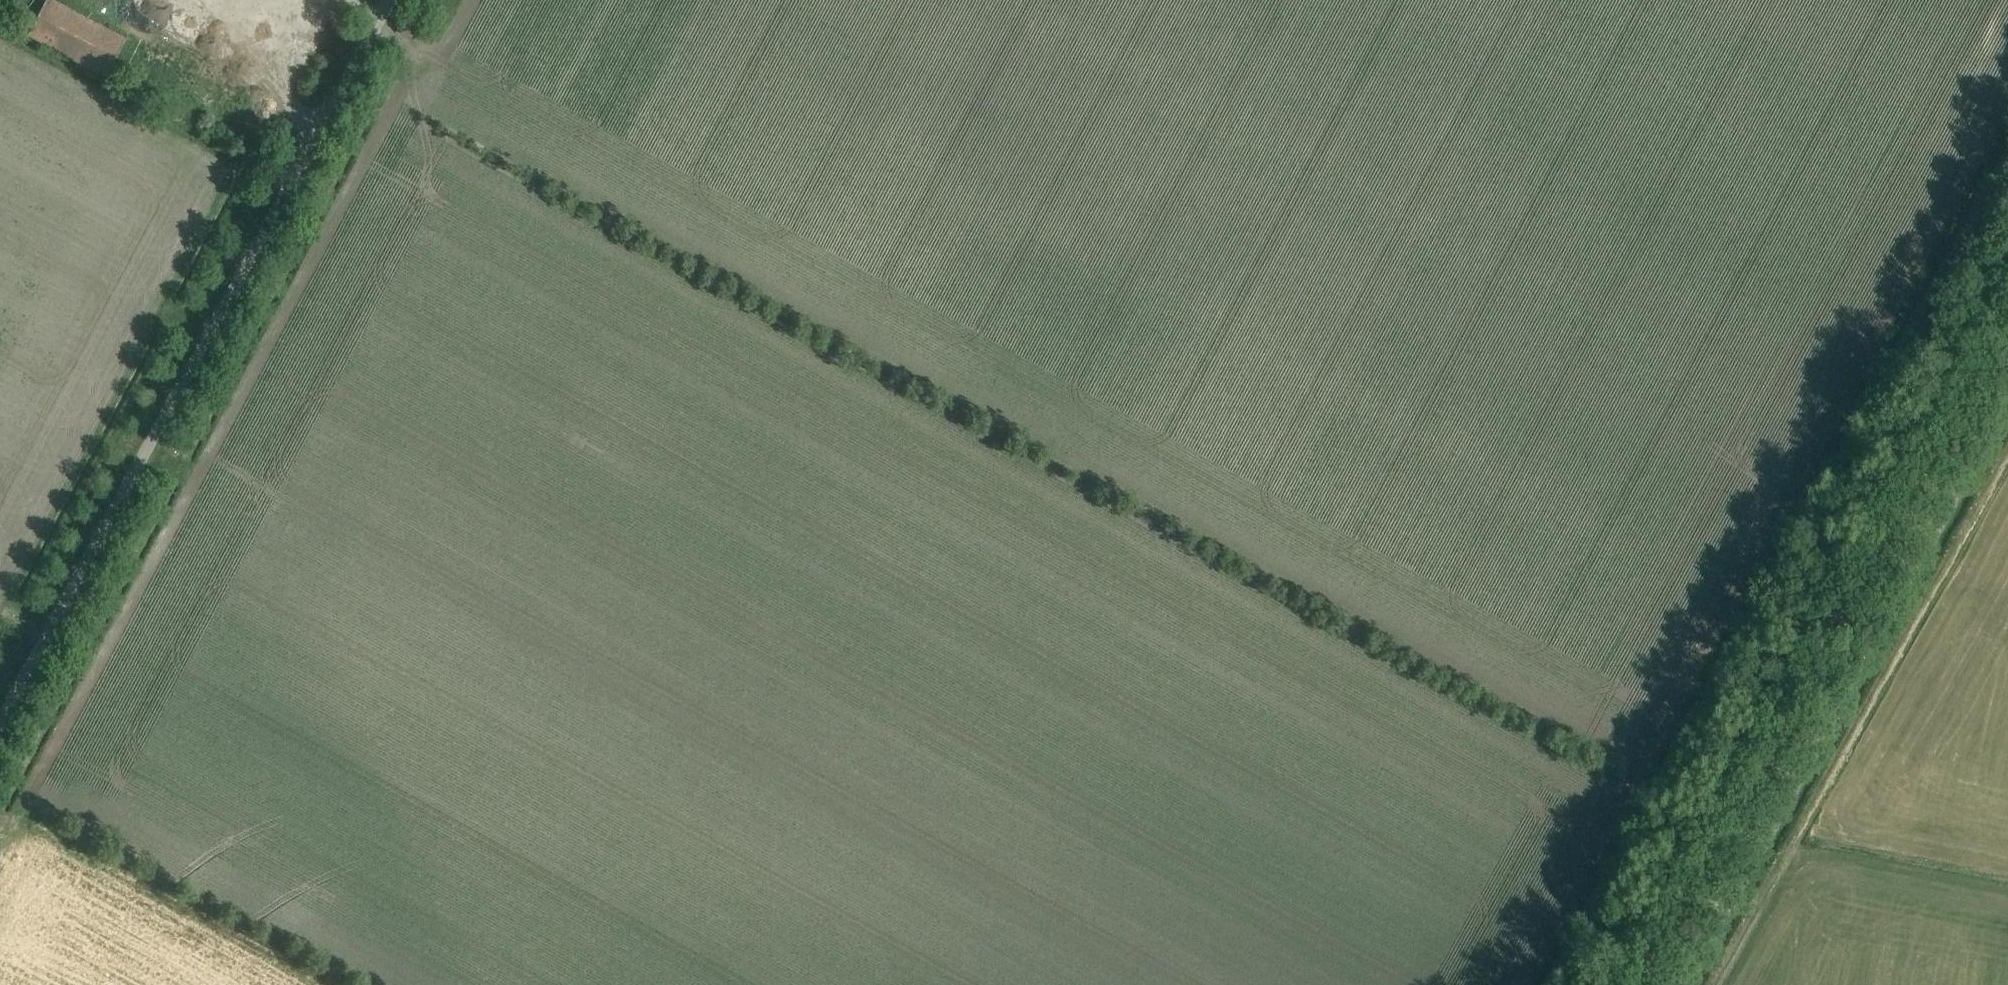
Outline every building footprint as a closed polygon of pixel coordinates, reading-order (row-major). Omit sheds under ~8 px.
[(48,0),(45,0),(25,37),(99,77),(120,39),(48,0)]
